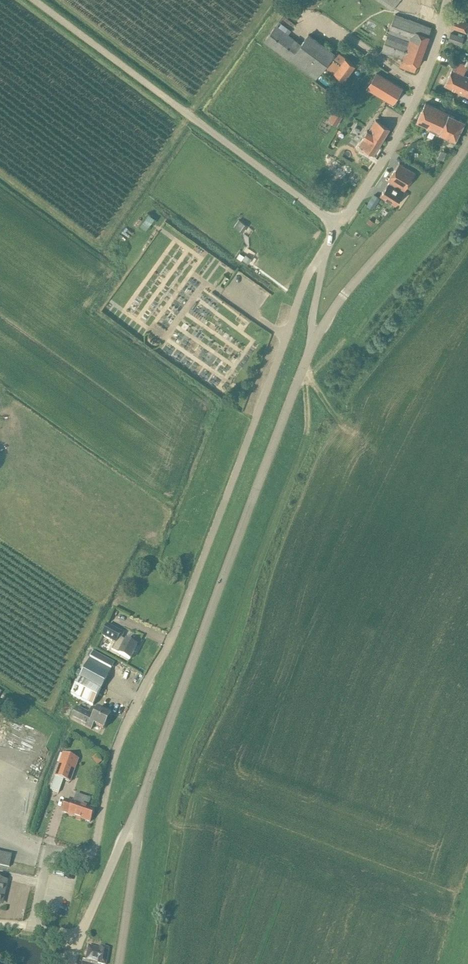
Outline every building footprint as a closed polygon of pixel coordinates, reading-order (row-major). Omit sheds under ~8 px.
[(392,10),(399,0),(378,0),(392,10)] [(432,26),(396,13),(382,50),(402,58),(400,65),(415,71),(432,26)] [(454,16),(450,26),(467,33),(467,29),(467,22),(454,16)] [(277,24),(264,40),(290,60),(291,60),(316,79),(327,65),(335,71),(332,74),(338,78),(341,75),(345,78),(355,64),(345,56),(340,62),(332,56),(335,53),(308,33),(301,43),(297,47),(291,43),(293,41),(292,40),(293,38),(291,36),(292,35),(289,33),(291,30),(279,21),(277,24)] [(463,36),(450,32),(448,39),(460,44),(463,36)] [(467,58),(465,63),(457,59),(445,83),(467,95),(467,75),(464,73),(467,67),(467,59),(467,58)] [(380,77),(372,90),(398,106),(406,92),(380,77)] [(347,99),(352,92),(345,87),(340,94),(347,99)] [(464,121),(426,102),(417,120),(430,127),(428,129),(437,133),(438,131),(455,139),(464,121)] [(337,107),(329,120),(337,125),(345,112),(337,107)] [(389,128),(375,120),(369,131),(367,130),(363,136),(365,137),(360,145),(372,153),(377,145),(378,146),(389,128)] [(405,190),(416,173),(399,162),(388,179),(390,180),(380,194),(395,204),(403,193),(394,187),(396,184),(405,190)] [(379,198),(374,194),(367,204),(373,208),(379,198)] [(149,213),(140,225),(146,230),(155,218),(149,213)] [(239,219),(233,227),(241,233),(247,225),(239,219)] [(124,634),(122,633),(107,626),(102,636),(101,637),(116,644),(113,650),(119,653),(119,654),(130,660),(134,652),(136,653),(139,648),(137,647),(137,646),(127,640),(126,641),(122,639),(124,634)] [(94,652),(90,658),(112,670),(115,663),(94,652)] [(79,680),(101,691),(112,670),(90,658),(79,680)] [(101,691),(79,680),(71,695),(93,706),(101,691)] [(111,716),(92,706),(89,713),(77,707),(71,719),(91,730),(94,724),(104,729),(111,716)] [(71,783),(80,759),(63,753),(52,784),(61,787),(63,780),(71,783)] [(93,759),(98,764),(102,760),(97,755),(93,759)] [(26,770),(36,775),(41,765),(31,761),(26,770)] [(73,803),(65,800),(62,810),(69,813),(69,814),(91,822),(95,809),(73,802),(73,803)] [(9,869),(11,855),(0,853),(0,868),(9,869)] [(109,948),(101,946),(101,948),(89,945),(86,960),(83,959),(82,963),(106,963),(109,948)]
